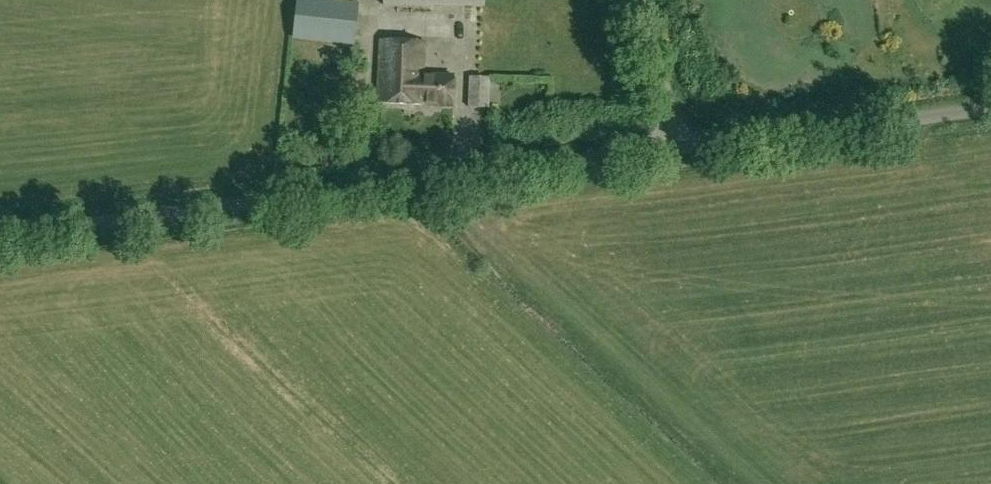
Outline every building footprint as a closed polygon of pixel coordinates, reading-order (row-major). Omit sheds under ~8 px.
[(354,46),(358,6),(305,0),(298,0),(293,39),(354,46)] [(384,17),(384,4),(372,4),(372,0),(368,0),(367,17),(384,17)] [(382,42),(378,105),(453,109),(455,79),(424,77),(426,44),(382,42)] [(471,78),(469,108),(489,109),(491,80),(471,78)]
